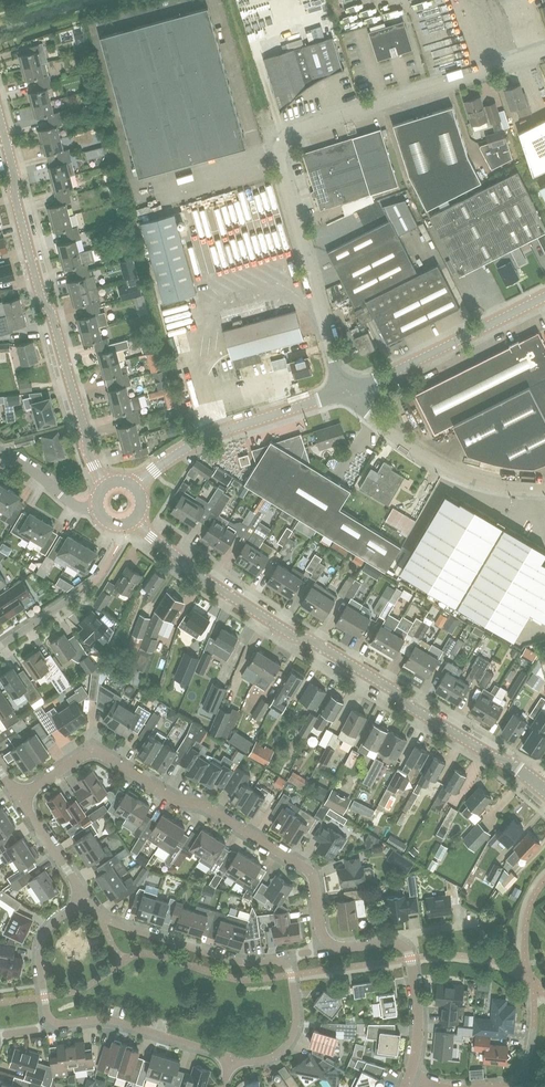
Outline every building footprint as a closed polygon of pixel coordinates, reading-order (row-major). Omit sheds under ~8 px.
[(139,176),(247,146),(209,7),(100,36),(139,176)] [(316,26),(320,40),(265,57),(281,109),(280,111),(281,111),(284,107),(296,95),(309,85),(324,76),(339,70),(345,68),(345,67),(342,68),(333,37),(334,37),(329,22),(316,26)] [(376,53),(378,59),(411,48),(409,42),(403,22),(370,32),(376,52),(376,53)] [(29,53),(18,55),(21,68),(41,63),(45,62),(48,61),(43,42),(27,46),(29,53)] [(41,63),(21,68),(25,80),(35,78),(36,84),(50,80),(48,74),(45,62),(41,63)] [(31,105),(51,100),(47,88),(52,87),(50,80),(36,84),(38,90),(28,93),(31,105)] [(520,116),(532,112),(527,96),(524,97),(520,84),(504,89),(511,108),(516,106),(520,116)] [(491,122),(500,119),(495,102),(483,106),(480,96),(465,101),(472,124),(490,118),(491,122)] [(46,121),(60,117),(58,111),(54,112),(51,100),(31,105),(34,117),(44,114),(46,121)] [(468,155),(452,105),(393,124),(409,174),(427,209),(482,181),(468,155)] [(507,105),(500,106),(503,124),(509,123),(507,105)] [(41,142),(61,137),(57,125),(62,124),(60,117),(46,121),(48,127),(38,130),(41,142)] [(533,175),(544,169),(544,119),(519,132),(533,175)] [(374,201),(372,193),(399,185),(381,128),(302,153),(314,190),(312,191),(311,193),(312,195),(314,196),(316,195),(320,210),(341,203),(345,214),(374,201)] [(504,129),(487,135),(489,142),(481,144),(479,146),(491,168),(512,157),(504,129)] [(61,137),(41,142),(44,154),(54,152),(56,158),(70,154),(68,148),(64,149),(61,137)] [(51,180),(70,174),(76,173),(72,161),(72,162),(70,154),(56,158),(57,164),(47,166),(51,180)] [(220,163),(233,159),(231,154),(218,158),(220,163)] [(518,170),(430,214),(460,274),(493,257),(506,283),(519,277),(515,268),(519,266),(511,248),(537,235),(544,251),(544,224),(518,170)] [(56,198),(69,194),(68,188),(74,187),(70,174),(51,180),(56,198)] [(50,219),(70,214),(67,202),(71,200),(69,194),(56,198),(57,204),(47,207),(50,219)] [(404,337),(402,334),(460,305),(438,262),(418,272),(398,232),(419,222),(406,196),(384,203),(391,217),(328,249),(355,303),(367,298),(390,344),(404,337)] [(197,293),(175,213),(142,222),(164,302),(197,293)] [(65,235),(79,232),(77,225),(73,226),(70,214),(50,219),(53,232),(63,229),(65,235)] [(80,251),(77,239),(81,238),(79,232),(65,235),(66,241),(56,244),(60,257),(80,251)] [(80,251),(60,257),(63,269),(73,266),(75,272),(89,269),(87,263),(96,261),(92,248),(80,251)] [(123,269),(135,266),(133,257),(121,260),(123,269)] [(15,277),(11,263),(0,266),(0,281),(15,277)] [(66,281),(70,294),(89,288),(97,286),(94,274),(91,275),(89,269),(75,272),(76,278),(66,281)] [(142,295),(142,293),(139,281),(127,285),(118,287),(122,300),(142,295)] [(89,288),(70,294),(73,306),(83,304),(85,310),(99,306),(97,300),(100,299),(97,286),(89,288)] [(23,310),(20,297),(4,301),(6,308),(0,309),(0,316),(7,314),(23,310)] [(252,317),(257,315),(254,302),(248,304),(252,317)] [(364,322),(373,318),(366,305),(354,310),(361,324),(364,322)] [(105,311),(100,312),(99,306),(85,310),(86,316),(76,319),(79,331),(99,326),(108,324),(105,311)] [(11,327),(27,323),(23,310),(7,314),(11,327)] [(242,319),(232,322),(234,327),(224,330),(232,358),(233,358),(235,368),(263,361),(260,351),(304,338),(296,310),(243,325),(242,319)] [(431,328),(436,336),(448,330),(442,321),(431,328)] [(368,331),(364,322),(361,324),(362,324),(351,329),(356,340),(355,340),(360,354),(375,348),(368,331)] [(95,347),(109,343),(107,337),(103,338),(99,326),(79,331),(83,343),(94,340),(95,347)] [(538,330),(415,393),(435,433),(454,423),(468,451),(481,455),(495,459),(509,461),(521,463),(534,464),(544,460),(544,344),(538,330)] [(153,349),(151,339),(141,341),(143,351),(153,349)] [(29,364),(28,362),(39,359),(34,341),(17,345),(22,364),(24,364),(24,365),(29,364)] [(100,365),(120,360),(117,348),(111,349),(109,343),(95,347),(100,365)] [(295,376),(312,372),(308,357),(287,363),(285,357),(271,361),(273,370),(287,366),(288,371),(293,369),(295,376)] [(122,366),(120,360),(100,365),(104,378),(114,375),(115,382),(129,378),(128,372),(129,372),(127,365),(122,366)] [(129,378),(115,382),(117,388),(107,390),(110,403),(130,398),(127,385),(131,384),(129,378)] [(31,382),(19,384),(21,392),(32,390),(31,382)] [(149,393),(150,399),(173,392),(171,387),(149,393)] [(34,406),(39,426),(56,421),(50,398),(33,402),(31,395),(23,398),(26,408),(34,406)] [(130,398),(110,403),(113,415),(124,412),(125,419),(139,415),(140,415),(139,409),(142,408),(139,395),(130,398)] [(139,415),(125,419),(127,425),(117,428),(120,440),(140,435),(137,423),(141,421),(139,415)] [(320,448),(345,440),(340,423),(315,431),(320,448)] [(47,461),(66,456),(60,436),(58,431),(40,436),(47,461)] [(14,439),(16,446),(36,441),(34,433),(14,439)] [(256,464),(245,484),(386,571),(402,546),(340,508),(351,490),(312,465),(301,433),(274,442),(271,440),(269,444),(252,449),(256,464)] [(140,435),(120,440),(123,452),(134,449),(136,456),(149,452),(147,446),(143,447),(140,435)] [(239,456),(242,465),(251,463),(248,454),(239,456)] [(192,467),(197,471),(208,478),(213,470),(197,460),(192,467)] [(376,475),(369,472),(360,488),(388,504),(398,487),(385,479),(392,468),(393,465),(384,460),(378,471),(376,475)] [(172,511),(183,518),(194,500),(183,494),(189,484),(183,481),(174,495),(180,498),(172,511)] [(210,482),(204,494),(210,498),(217,485),(210,482)] [(9,489),(0,484),(0,503),(9,489)] [(215,506),(224,492),(225,490),(219,486),(209,502),(215,506)] [(0,503),(0,508),(4,510),(0,517),(12,524),(21,510),(14,506),(20,496),(9,489),(0,503)] [(224,492),(215,506),(212,510),(219,515),(231,496),(224,492)] [(518,629),(529,610),(544,620),(544,562),(540,559),(544,551),(544,549),(459,499),(458,500),(444,493),(404,562),(518,629)] [(194,525),(205,507),(207,505),(203,502),(205,499),(197,495),(194,500),(183,518),(194,525)] [(506,501),(505,510),(515,512),(517,503),(506,501)] [(417,521),(393,508),(386,521),(402,530),(400,532),(408,537),(417,521)] [(249,526),(250,524),(257,513),(250,509),(242,522),(249,526)] [(257,513),(250,524),(256,527),(265,512),(259,509),(257,513)] [(25,533),(32,537),(42,519),(31,512),(24,522),(18,519),(11,531),(23,537),(25,533)] [(203,536),(207,538),(210,540),(208,542),(213,545),(229,521),(229,520),(225,518),(223,520),(216,516),(203,536)] [(54,526),(42,519),(32,537),(38,541),(34,547),(46,554),(53,542),(47,538),(54,526)] [(240,527),(242,525),(239,523),(236,524),(235,525),(229,521),(213,545),(224,552),(226,550),(240,527)] [(278,542),(283,545),(289,536),(293,530),(287,527),(278,542)] [(236,559),(247,566),(258,548),(265,538),(258,533),(256,536),(252,533),(236,559)] [(70,560),(80,542),(69,535),(62,547),(55,543),(48,555),(60,562),(63,556),(70,560)] [(289,536),(283,545),(279,551),(286,556),(296,541),(289,536)] [(81,566),(79,571),(85,575),(99,553),(80,542),(70,560),(81,566)] [(264,552),(258,548),(247,566),(258,573),(274,547),(269,544),(264,552)] [(312,573),(320,561),(322,557),(315,553),(306,568),(312,573)] [(320,561),(312,573),(310,576),(317,580),(326,566),(320,561)] [(278,591),(290,570),(279,563),(267,581),(268,582),(267,584),(278,591)] [(130,594),(141,575),(127,566),(115,585),(116,585),(112,592),(118,596),(122,589),(130,594)] [(291,596),(302,578),(301,577),(304,574),(293,567),(290,570),(278,591),(289,598),(290,596),(291,596)] [(149,600),(165,577),(153,569),(142,584),(148,588),(143,596),(149,600)] [(409,569),(404,579),(417,586),(423,577),(409,569)] [(5,591),(0,594),(0,602),(1,603),(0,603),(0,618),(3,621),(25,607),(24,605),(25,605),(27,607),(36,601),(31,593),(21,579),(5,591)] [(348,628),(359,610),(363,604),(353,598),(362,583),(355,579),(353,582),(346,594),(351,598),(348,603),(337,621),(336,624),(347,631),(348,628)] [(344,597),(346,594),(353,582),(347,579),(338,594),(344,597)] [(301,605),(311,612),(324,592),(323,592),(326,588),(315,581),(312,585),(301,603),(302,603),(301,605)] [(389,599),(388,601),(380,615),(386,618),(402,591),(396,587),(389,599)] [(111,595),(103,590),(94,604),(102,609),(111,595)] [(179,610),(178,608),(183,601),(167,591),(155,610),(140,647),(133,668),(145,672),(152,651),(157,639),(155,638),(164,615),(171,620),(174,615),(176,614),(179,610)] [(324,617),(335,599),(324,592),(311,612),(322,618),(323,616),(324,617)] [(380,615),(388,601),(389,599),(382,595),(373,611),(380,615)] [(187,613),(178,626),(198,638),(210,619),(195,609),(191,616),(187,613)] [(370,617),(359,610),(348,628),(360,635),(370,617)] [(443,610),(438,620),(444,623),(449,613),(443,610)] [(107,627),(91,611),(81,621),(86,627),(81,632),(89,641),(95,636),(96,637),(107,627)] [(132,633),(142,637),(149,617),(139,613),(132,633)] [(408,632),(414,635),(423,621),(417,617),(408,632)] [(420,639),(421,638),(429,624),(423,621),(414,635),(420,639)] [(381,651),(393,631),(382,624),(370,644),(381,651)] [(397,624),(393,631),(381,651),(393,658),(407,634),(404,632),(404,631),(404,628),(397,624)] [(195,669),(204,673),(213,654),(214,652),(227,660),(233,650),(230,648),(237,636),(222,626),(211,644),(207,642),(207,643),(204,650),(201,657),(195,669)] [(89,655),(81,642),(74,647),(64,633),(50,643),(62,661),(71,655),(74,659),(78,661),(89,655)] [(134,635),(128,646),(136,650),(139,643),(137,643),(139,637),(134,635)] [(448,656),(450,652),(457,641),(450,636),(441,652),(448,656)] [(459,638),(457,641),(450,652),(456,655),(464,641),(459,638)] [(521,654),(534,658),(538,648),(524,643),(521,654)] [(415,672),(417,669),(427,651),(416,644),(404,665),(415,672)] [(248,664),(260,671),(260,672),(269,656),(258,649),(251,658),(250,658),(248,661),(249,662),(248,664)] [(44,658),(39,650),(24,660),(36,677),(42,672),(48,681),(62,671),(50,653),(44,658)] [(428,676),(439,658),(427,651),(417,669),(428,676)] [(178,678),(188,683),(199,658),(189,654),(186,653),(175,677),(178,678)] [(464,681),(458,677),(447,696),(458,703),(474,676),(480,680),(486,669),(491,661),(478,654),(472,666),(473,666),(464,681)] [(260,672),(260,671),(254,681),(253,682),(265,689),(272,677),(273,678),(276,674),(275,673),(281,664),(269,656),(260,672)] [(527,683),(538,690),(541,686),(544,680),(544,679),(539,660),(532,671),(534,672),(530,679),(527,683)] [(436,689),(447,696),(458,677),(452,673),(457,664),(453,661),(447,671),(436,689)] [(91,670),(89,688),(98,689),(99,683),(101,663),(91,670)] [(32,704),(42,696),(29,676),(22,680),(13,668),(0,677),(13,697),(23,691),(32,704)] [(271,704),(281,709),(285,703),(282,701),(288,691),(293,695),(304,678),(291,669),(273,697),(274,698),(271,704)] [(494,674),(486,669),(480,680),(478,683),(485,688),(494,674)] [(515,699),(530,675),(522,670),(507,694),(515,699)] [(316,709),(326,692),(310,682),(300,699),(316,709)] [(97,703),(104,704),(104,703),(112,691),(99,683),(98,689),(97,703)] [(213,683),(203,706),(215,712),(226,688),(213,683)] [(75,689),(77,691),(67,698),(70,703),(64,707),(77,726),(88,719),(77,703),(89,695),(82,684),(75,689)] [(475,717),(480,720),(496,694),(500,687),(495,684),(490,692),(488,693),(485,691),(483,689),(470,710),(476,714),(475,717)] [(507,701),(503,698),(508,690),(501,686),(500,687),(496,694),(480,720),(485,723),(487,720),(493,724),(507,701)] [(0,717),(8,727),(12,724),(19,719),(0,690),(0,717)] [(118,702),(121,697),(114,692),(111,698),(115,700),(103,720),(115,727),(127,707),(118,702)] [(313,725),(321,730),(329,717),(334,720),(344,702),(331,694),(320,711),(321,712),(318,716),(313,725)] [(48,710),(62,700),(58,695),(44,704),(48,710)] [(535,718),(538,714),(544,703),(544,698),(542,696),(529,715),(535,718)] [(270,702),(262,698),(252,715),(259,719),(270,702)] [(134,711),(127,707),(115,727),(127,735),(137,719),(144,723),(151,712),(139,704),(134,711)] [(544,733),(544,732),(544,704),(531,725),(535,727),(523,745),(540,755),(544,747),(544,734),(544,733)] [(51,719),(41,705),(34,709),(44,724),(51,719)] [(77,726),(64,707),(58,712),(54,706),(49,709),(66,734),(77,726)] [(210,730),(221,735),(231,712),(220,707),(210,730)] [(366,715),(353,708),(338,736),(353,744),(359,734),(357,733),(366,715)] [(144,726),(152,731),(161,716),(154,711),(144,726)] [(313,725),(318,716),(311,712),(298,733),(306,737),(313,725)] [(515,739),(527,721),(515,713),(503,731),(515,739)] [(23,741),(37,760),(49,752),(40,739),(48,734),(39,721),(32,727),(36,733),(23,741)] [(378,750),(388,731),(387,730),(388,728),(382,725),(381,727),(373,723),(363,741),(359,749),(367,753),(371,746),(378,750)] [(23,741),(12,724),(8,727),(1,732),(5,738),(9,736),(16,746),(11,749),(12,750),(4,755),(8,761),(16,756),(24,769),(37,760),(23,741)] [(390,731),(378,754),(384,757),(386,754),(397,759),(407,740),(390,731)] [(186,752),(195,737),(188,732),(178,747),(186,752)] [(138,752),(152,760),(163,742),(150,733),(138,752)] [(335,749),(341,738),(338,736),(333,734),(327,745),(335,749)] [(199,779),(200,778),(200,777),(209,762),(209,761),(204,759),(207,754),(205,752),(208,747),(196,739),(181,764),(188,768),(186,772),(188,773),(189,775),(192,777),(194,776),(199,779)] [(261,743),(257,741),(249,754),(264,763),(271,751),(265,748),(260,745),(261,743)] [(152,760),(165,769),(177,750),(163,742),(152,760)] [(326,747),(320,759),(327,764),(335,749),(327,745),(326,747)] [(420,767),(428,752),(416,745),(407,760),(402,770),(408,773),(411,767),(410,767),(412,763),(420,767)] [(353,748),(345,763),(352,767),(360,752),(353,748)] [(234,770),(232,769),(237,762),(224,754),(220,761),(219,760),(216,763),(210,760),(209,761),(209,762),(200,777),(200,778),(204,780),(205,782),(208,784),(210,784),(212,785),(215,780),(224,786),(234,770)] [(423,785),(426,787),(431,777),(436,780),(446,762),(433,755),(405,805),(410,808),(423,785)] [(370,782),(374,774),(382,759),(377,756),(365,779),(370,782)] [(247,784),(249,782),(246,780),(250,774),(237,766),(224,787),(233,792),(230,798),(242,805),(253,789),(253,788),(247,784)] [(457,792),(467,775),(454,768),(438,794),(446,800),(452,790),(457,792)] [(103,779),(98,778),(93,770),(78,780),(82,787),(82,789),(77,793),(86,806),(92,801),(92,802),(107,792),(102,784),(103,779)] [(294,771),(289,779),(302,787),(307,778),(294,771)] [(379,803),(385,806),(393,791),(396,793),(405,776),(396,771),(379,803)] [(262,786),(261,788),(255,785),(253,788),(253,789),(242,805),(241,806),(254,814),(261,803),(267,807),(275,795),(262,786)] [(313,795),(322,800),(328,789),(319,785),(313,795)] [(485,805),(491,798),(479,787),(466,801),(469,804),(461,812),(467,818),(475,810),(479,814),(486,806),(485,805)] [(115,798),(108,809),(118,816),(120,812),(127,816),(138,798),(137,798),(138,796),(129,790),(128,792),(126,791),(120,801),(115,798)] [(68,816),(73,822),(85,815),(75,801),(69,805),(60,792),(48,801),(56,813),(55,814),(60,822),(68,816)] [(296,814),(300,807),(288,799),(290,796),(284,792),(276,804),(282,808),(272,824),(285,831),(295,815),(296,814)] [(332,792),(327,803),(342,811),(348,800),(332,792)] [(139,823),(150,806),(138,798),(127,816),(139,823)] [(374,809),(364,804),(360,812),(370,815),(374,809)] [(9,816),(2,806),(0,807),(0,822),(9,816)] [(443,837),(449,827),(459,810),(452,806),(436,833),(443,837)] [(300,807),(296,814),(295,815),(285,831),(284,833),(297,841),(305,828),(311,832),(319,819),(300,807)] [(344,824),(347,818),(330,807),(326,813),(344,824)] [(92,814),(89,816),(93,821),(101,815),(97,809),(91,812),(92,814)] [(159,845),(174,821),(162,814),(147,838),(152,841),(159,845)] [(16,826),(9,816),(0,822),(0,837),(16,826)] [(81,821),(85,826),(91,822),(93,821),(89,816),(81,821)] [(508,844),(523,828),(514,819),(502,831),(499,829),(488,840),(494,846),(502,838),(508,844)] [(165,862),(170,866),(179,852),(182,847),(176,843),(185,828),(174,821),(159,845),(170,852),(165,860),(165,862)] [(73,842),(81,853),(98,841),(94,835),(98,832),(91,822),(85,826),(80,829),(84,835),(73,842)] [(478,822),(462,839),(475,851),(491,834),(478,822)] [(330,828),(330,829),(321,824),(313,836),(322,841),(317,849),(331,857),(339,845),(341,846),(346,838),(330,828)] [(139,836),(144,829),(137,825),(132,832),(139,836)] [(182,847),(179,852),(190,858),(194,851),(201,856),(214,835),(202,828),(194,841),(188,837),(182,847)] [(526,859),(540,844),(529,833),(521,842),(520,841),(514,847),(516,849),(507,859),(513,865),(523,855),(526,859)] [(226,843),(214,835),(201,856),(199,860),(210,867),(209,870),(215,874),(223,860),(217,856),(226,843)] [(390,835),(386,841),(403,851),(407,845),(390,835)] [(146,840),(139,836),(131,849),(137,853),(146,840)] [(7,848),(14,858),(30,847),(23,837),(7,848)] [(99,857),(102,863),(114,855),(107,845),(103,848),(98,841),(81,853),(88,864),(99,857)] [(30,847),(14,858),(20,868),(36,857),(40,855),(33,845),(30,847)] [(414,863),(404,856),(394,849),(387,858),(407,872),(414,863)] [(227,869),(238,876),(249,858),(238,851),(232,861),(225,857),(218,869),(225,873),(227,869)] [(127,870),(124,865),(116,853),(114,855),(102,863),(106,868),(96,875),(103,886),(120,875),(120,876),(127,870)] [(359,857),(346,859),(347,868),(340,869),(342,885),(365,882),(365,881),(372,880),(375,876),(374,869),(370,866),(363,867),(363,866),(360,866),(359,857)] [(255,875),(261,865),(249,858),(238,876),(245,880),(242,884),(253,891),(261,879),(255,875)] [(438,862),(433,860),(429,868),(434,870),(438,862)] [(487,878),(495,882),(503,867),(495,863),(487,878)] [(503,893),(508,888),(518,878),(511,871),(509,874),(504,869),(499,879),(499,880),(496,886),(503,893)] [(18,878),(22,875),(18,870),(7,877),(11,882),(18,878)] [(28,871),(22,875),(18,878),(23,886),(30,881),(42,900),(49,895),(51,897),(59,891),(57,887),(58,886),(56,884),(55,885),(45,870),(33,878),(28,871)] [(294,893),(292,886),(293,885),(276,874),(269,886),(262,881),(253,895),(265,903),(267,899),(267,898),(271,897),(281,904),(287,894),(294,893)] [(123,881),(120,876),(120,875),(103,886),(111,898),(121,891),(125,896),(134,890),(137,885),(131,876),(123,881)] [(460,893),(465,895),(475,877),(471,875),(460,893)] [(148,917),(150,918),(156,898),(157,894),(145,890),(145,889),(140,887),(137,891),(131,910),(137,913),(137,914),(139,914),(138,916),(142,918),(147,919),(148,917)] [(362,903),(362,898),(363,898),(361,888),(344,891),(345,900),(337,901),(341,927),(358,924),(357,916),(366,915),(364,902),(362,903)] [(521,891),(514,888),(511,894),(511,893),(509,898),(516,901),(518,897),(521,891)] [(0,890),(0,898),(17,909),(22,902),(2,889),(0,890)] [(451,903),(459,902),(456,889),(446,890),(447,895),(427,898),(429,915),(452,911),(451,903)] [(407,911),(417,910),(415,896),(405,898),(405,896),(387,898),(387,900),(386,901),(385,903),(386,905),(387,907),(388,908),(390,920),(408,918),(407,911)] [(169,902),(156,898),(150,918),(152,919),(151,920),(155,922),(160,923),(161,921),(163,922),(167,909),(173,911),(177,900),(177,899),(170,897),(169,902)] [(189,930),(195,910),(182,906),(183,902),(177,900),(173,911),(171,918),(178,920),(176,926),(189,930)] [(195,910),(189,930),(202,934),(205,923),(212,925),(216,910),(197,904),(195,910)] [(218,927),(215,938),(228,942),(236,915),(229,912),(228,914),(216,910),(212,925),(218,927)] [(22,941),(33,919),(15,911),(4,933),(22,941)] [(288,911),(275,912),(276,925),(274,925),(276,941),(300,938),(298,922),(290,923),(288,911)] [(253,922),(250,920),(250,919),(236,915),(228,942),(241,946),(243,939),(255,937),(253,922)] [(0,944),(0,970),(4,971),(4,972),(6,975),(9,975),(11,973),(19,974),(21,967),(23,966),(23,962),(22,961),(22,958),(3,954),(5,945),(0,944)] [(366,995),(366,991),(380,989),(379,980),(353,984),(355,997),(366,995)] [(462,1005),(464,985),(453,984),(453,986),(449,986),(447,983),(442,983),(440,985),(438,984),(436,1003),(442,1003),(441,1021),(457,1022),(459,1005),(462,1005)] [(342,993),(351,992),(350,985),(325,988),(314,1002),(332,1016),(343,1003),(342,993)] [(397,1013),(395,995),(397,994),(396,986),(386,987),(387,992),(380,993),(381,1001),(378,1001),(380,1015),(397,1013)] [(517,1012),(514,1010),(515,1006),(505,1005),(505,1000),(494,999),(492,1019),(474,1018),(474,1027),(473,1033),(507,1036),(508,1030),(512,1030),(513,1019),(516,1018),(517,1012)] [(333,1050),(337,1036),(336,1036),(336,1029),(351,1030),(350,1037),(356,1037),(357,1023),(322,1021),(319,1031),(315,1029),(310,1043),(324,1047),(331,1051),(331,1050),(333,1050)] [(375,1045),(382,1054),(387,1050),(397,1052),(399,1039),(400,1036),(400,1034),(399,1032),(397,1032),(393,1032),(381,1031),(382,1023),(369,1023),(367,1036),(376,1038),(380,1038),(379,1042),(375,1045)] [(473,1033),(474,1027),(458,1025),(457,1034),(472,1036),(473,1033)] [(451,1057),(454,1033),(436,1031),(434,1055),(451,1057)] [(475,1049),(483,1050),(485,1052),(484,1061),(504,1063),(505,1060),(509,1056),(507,1054),(508,1046),(489,1044),(490,1036),(476,1035),(475,1049)] [(75,1044),(71,1045),(74,1064),(79,1063),(81,1064),(81,1069),(95,1068),(92,1047),(85,1048),(84,1040),(75,1042),(75,1044)] [(126,1046),(127,1044),(126,1043),(126,1044),(115,1040),(114,1040),(109,1056),(103,1054),(98,1067),(117,1073),(119,1067),(119,1066),(120,1064),(126,1046)] [(67,1066),(68,1065),(74,1064),(71,1045),(67,1046),(66,1043),(57,1044),(59,1054),(50,1055),(53,1073),(68,1071),(67,1066)] [(138,1050),(126,1046),(120,1064),(119,1066),(119,1067),(117,1073),(117,1075),(124,1078),(137,1082),(141,1069),(141,1068),(134,1066),(139,1050),(138,1049),(138,1050)] [(37,1061),(39,1054),(27,1050),(27,1052),(16,1049),(11,1065),(28,1070),(25,1078),(41,1083),(50,1086),(53,1077),(53,1075),(50,1074),(51,1071),(45,1070),(45,1069),(44,1069),(45,1064),(37,1061)] [(147,1071),(141,1069),(137,1082),(136,1083),(143,1085),(145,1078),(159,1082),(160,1076),(167,1056),(153,1052),(147,1071)] [(160,1076),(167,1078),(165,1086),(169,1086),(172,1086),(180,1061),(167,1056),(160,1076)] [(356,1075),(350,1086),(378,1086),(381,1086),(384,1085),(385,1083),(384,1080),(382,1078),(380,1077),(386,1066),(358,1057),(354,1066),(362,1069),(359,1076),(356,1075)] [(323,1073),(333,1086),(336,1086),(346,1071),(323,1058),(317,1062),(314,1062),(311,1058),(307,1061),(304,1060),(293,1067),(293,1068),(294,1068),(297,1068),(306,1082),(320,1073),(323,1073)] [(179,1086),(206,1086),(207,1085),(205,1085),(210,1070),(202,1068),(201,1065),(198,1064),(196,1066),(194,1065),(189,1082),(181,1080),(179,1086)] [(469,1070),(470,1078),(483,1077),(482,1069),(469,1070)] [(280,1074),(278,1073),(276,1073),(275,1075),(275,1077),(272,1078),(273,1080),(268,1081),(270,1086),(300,1086),(291,1074),(284,1079),(280,1074)] [(236,1086),(260,1086),(259,1080),(248,1082),(247,1079),(240,1082),(236,1086)]
